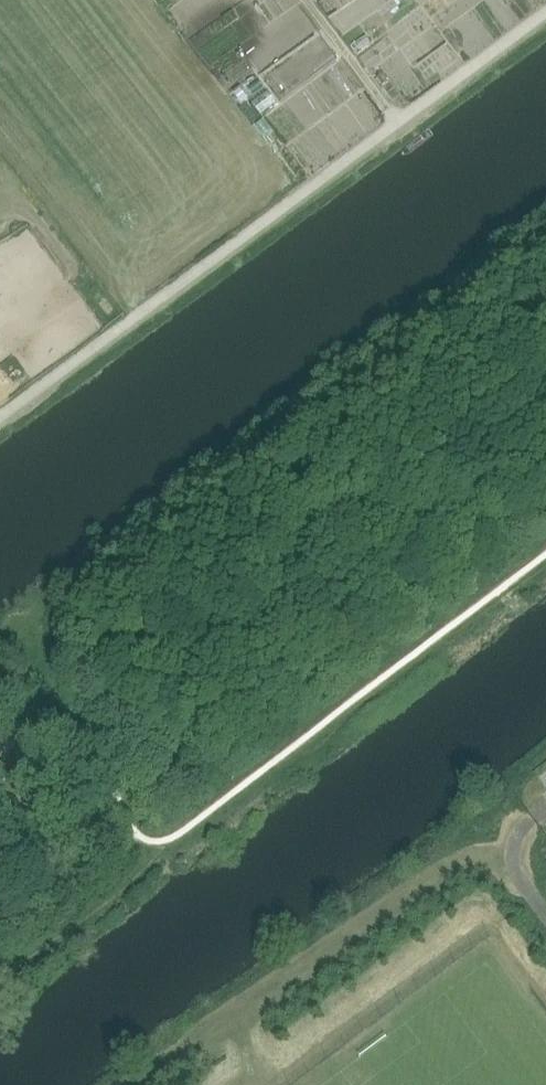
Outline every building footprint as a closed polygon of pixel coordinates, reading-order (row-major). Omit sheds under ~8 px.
[(361,40),(398,94),(462,51),(446,28),(417,48),(407,34),(407,35),(404,31),(387,42),(378,29),(361,40)]
